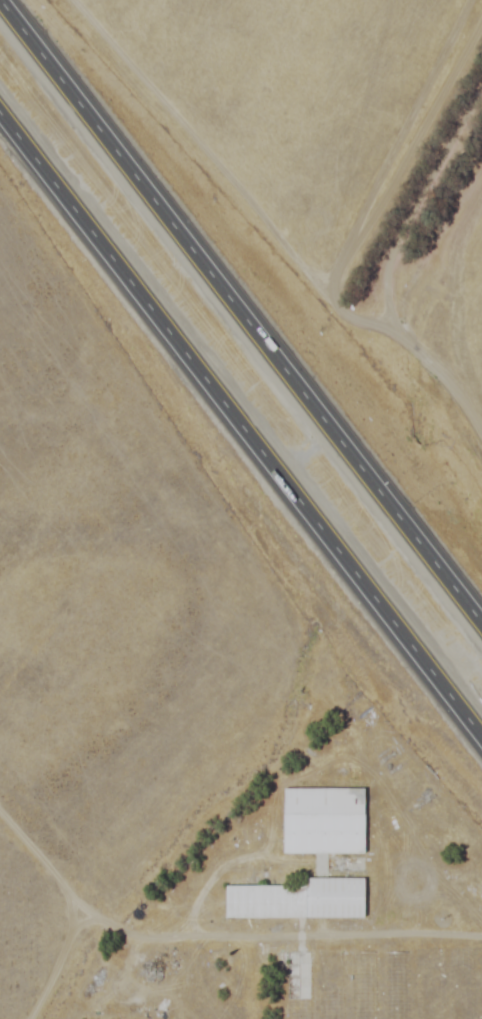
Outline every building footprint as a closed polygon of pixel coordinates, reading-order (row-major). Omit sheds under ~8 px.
[(283,791),(361,792),(361,858),(282,857),(283,791)] [(226,923),(226,885),(364,884),(364,921),(226,923)]
